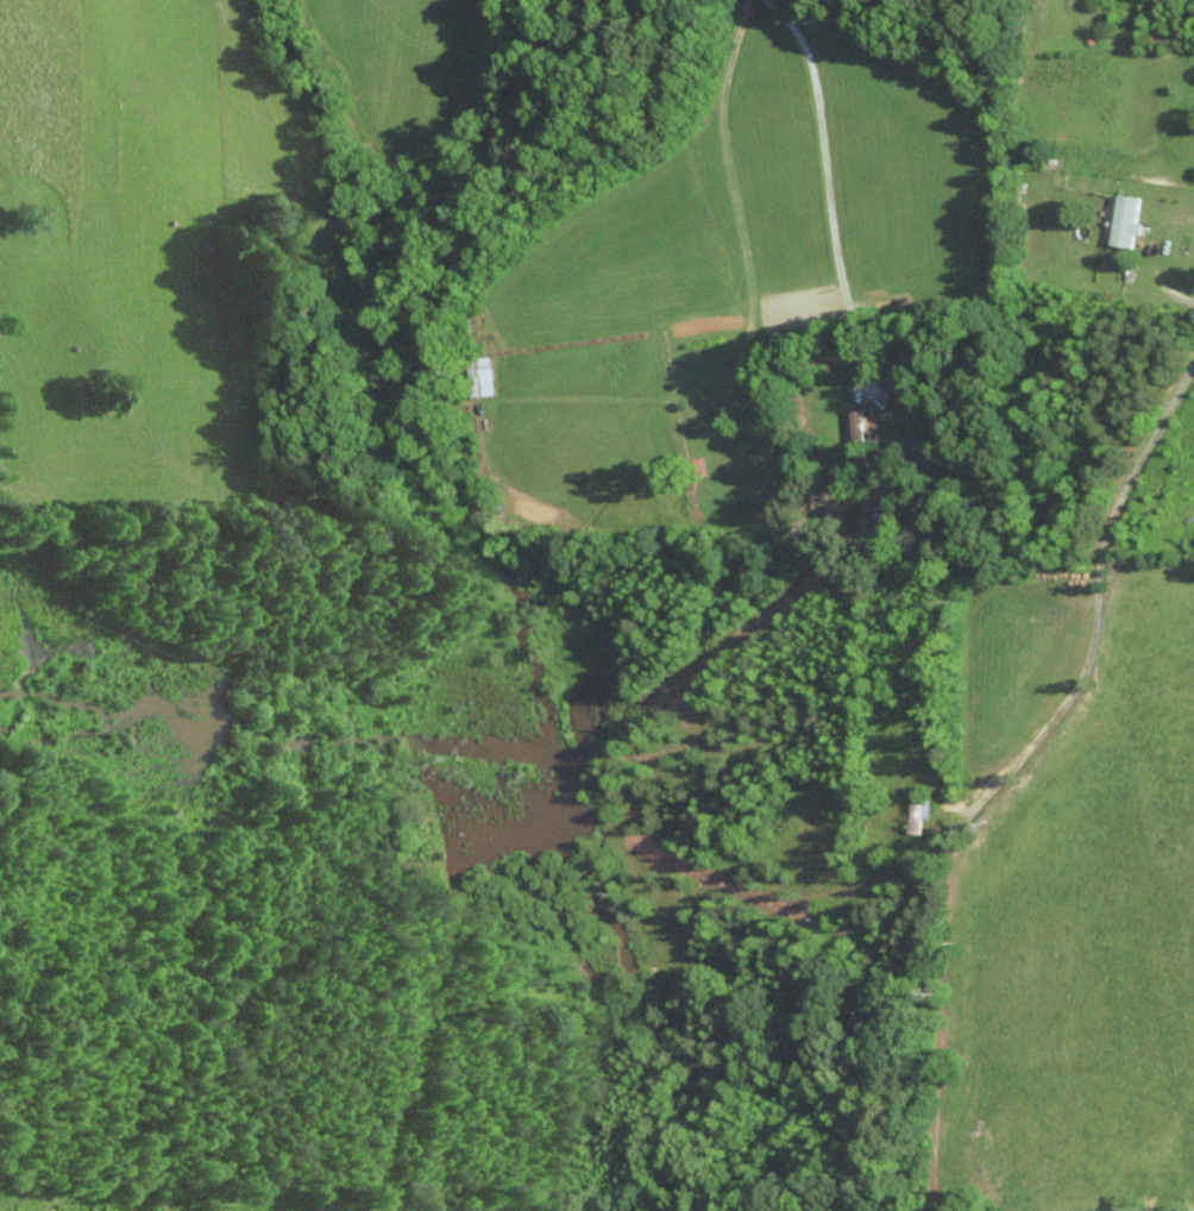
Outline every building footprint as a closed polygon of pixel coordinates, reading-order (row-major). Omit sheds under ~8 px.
[(1137,198),(1114,194),(1105,244),(1127,248),(1130,234),(1137,235),(1139,223),(1133,221),(1137,198)] [(846,409),(847,435),(858,435),(858,409),(846,409)]
